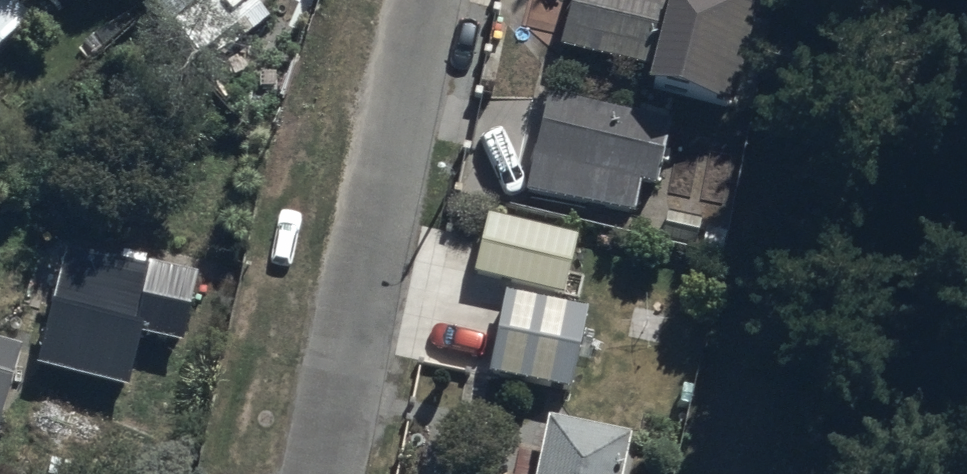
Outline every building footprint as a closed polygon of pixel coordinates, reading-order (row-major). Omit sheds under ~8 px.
[(26,18),(8,0),(0,0),(0,44),(26,18)] [(169,17),(191,0),(155,0),(169,17)] [(556,47),(639,67),(635,86),(726,108),(750,5),(727,0),(567,0),(556,47)] [(667,122),(544,95),(524,188),(628,210),(635,182),(653,186),(667,122)] [(575,230),(483,210),(470,270),(562,290),(575,230)] [(70,240),(67,252),(36,364),(124,388),(141,328),(178,338),(193,286),(196,274),(70,240)] [(586,309),(500,293),(485,374),(571,391),(586,309)] [(17,345),(0,340),(0,410),(17,345)] [(625,431),(542,415),(529,473),(617,473),(625,431)]
